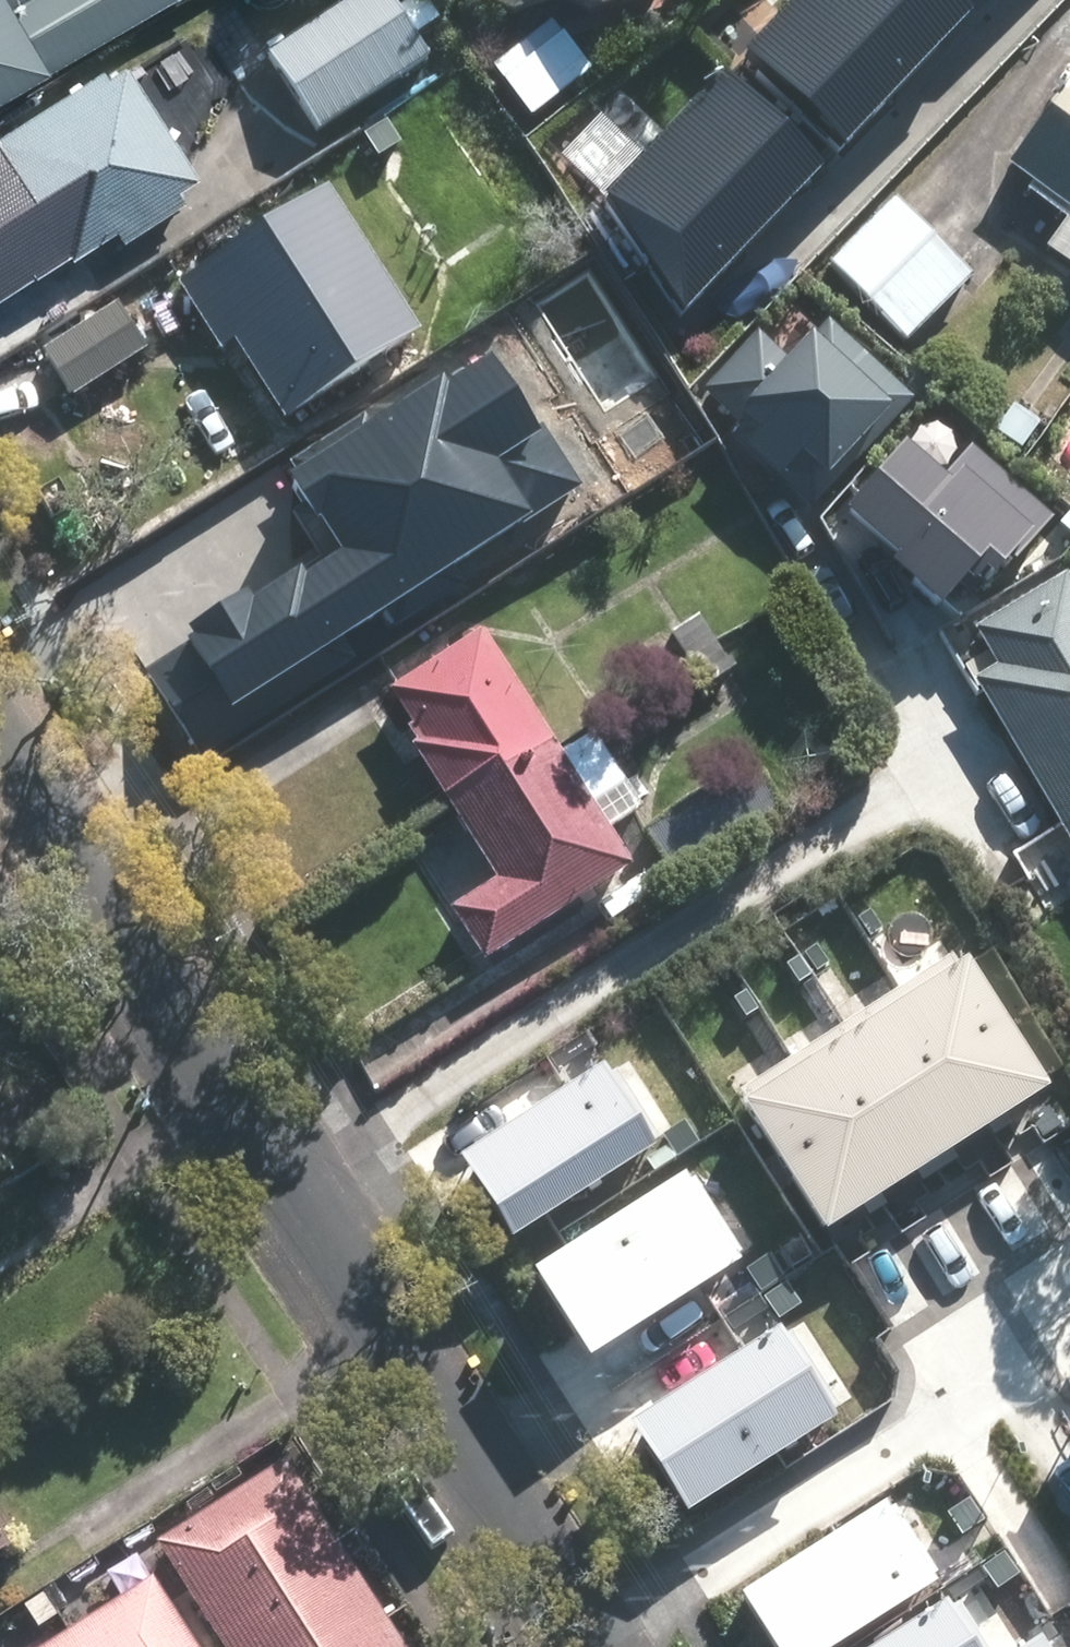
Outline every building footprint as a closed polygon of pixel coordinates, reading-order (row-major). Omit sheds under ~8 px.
[(178,0),(0,0),(0,100),(178,0)] [(389,0),(350,0),(266,57),(317,131),(427,56),(389,0)] [(482,19),(543,0),(476,0),(482,19)] [(614,0),(557,0),(593,20),(617,12),(614,0)] [(748,45),(844,134),(965,4),(960,0),(790,0),(748,45)] [(601,191),(681,300),(820,162),(719,61),(601,191)] [(177,191),(198,178),(128,64),(0,142),(0,164),(41,232),(50,226),(70,259),(117,231),(123,241),(185,204),(177,191)] [(1069,265),(1069,79),(1021,147),(1005,171),(1068,215),(1044,249),(1069,267),(1069,265)] [(417,333),(326,190),(189,277),(279,419),(417,333)] [(968,275),(897,200),(830,264),(901,339),(968,275)] [(144,351),(115,304),(44,349),(74,395),(144,351)] [(695,382),(811,493),(914,387),(830,306),(788,350),(756,319),(695,382)] [(1039,423),(1013,407),(997,432),(1023,448),(1039,423)] [(572,409),(473,469),(526,556),(625,496),(572,409)] [(939,593),(975,555),(990,570),(1051,506),(972,430),(936,467),(906,438),(844,502),(939,593)] [(266,592),(223,618),(266,689),(441,585),(414,540),(444,522),(396,443),(363,463),(359,457),(231,534),(266,592)] [(1064,577),(969,634),(992,671),(973,682),(1069,842),(1069,587),(1064,577)] [(731,667),(699,617),(666,638),(697,688),(731,667)] [(593,736),(560,758),(480,632),(389,690),(421,741),(412,747),(495,878),(448,908),(483,962),(561,912),(560,911),(629,867),(606,830),(639,809),(593,736)] [(736,1101),(829,1243),(1069,1087),(1069,1079),(981,943),(736,1101)] [(680,1155),(605,1040),(433,1151),(508,1266),(680,1155)] [(755,1269),(680,1155),(508,1266),(583,1381),(755,1269)] [(612,1424),(675,1520),(842,1413),(779,1316),(612,1424)] [(1069,1473),(1069,1407),(1040,1427),(1069,1473)] [(155,1543),(222,1646),(400,1646),(281,1463),(155,1543)] [(757,1646),(850,1646),(951,1582),(888,1485),(721,1593),(757,1646)] [(149,1578),(42,1646),(195,1646),(149,1578)] [(951,1582),(850,1646),(993,1646),(951,1582)]
